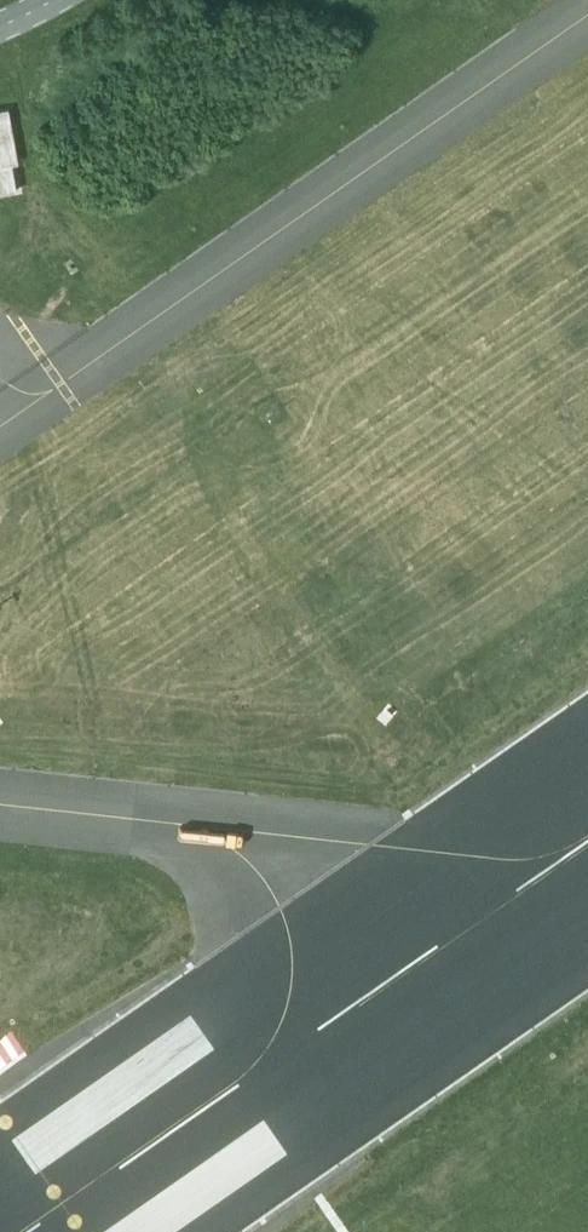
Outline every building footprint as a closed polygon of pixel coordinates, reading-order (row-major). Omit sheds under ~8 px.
[(15,181),(12,164),(18,163),(8,107),(0,109),(0,182),(2,193),(16,190),(16,189),(15,181)]
